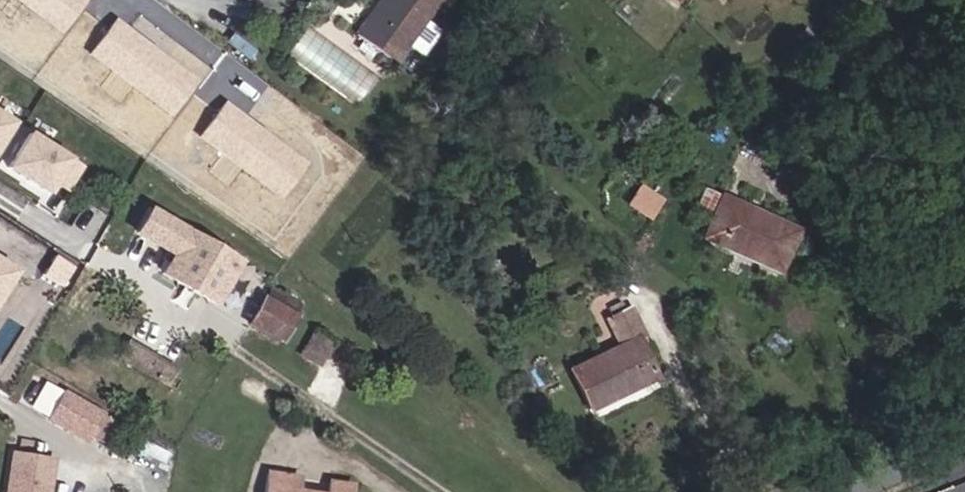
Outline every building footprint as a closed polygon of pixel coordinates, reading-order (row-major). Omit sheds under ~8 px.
[(439,0),(379,0),(354,34),(393,64),(407,45),(424,21),(439,0)] [(421,55),(438,31),(424,21),(407,45),(421,55)] [(16,120),(0,110),(0,146),(16,120)] [(61,201),(85,165),(29,128),(5,165),(61,201)] [(651,218),(662,201),(641,186),(629,203),(651,218)] [(779,273),(798,231),(721,196),(703,238),(779,273)] [(255,274),(148,212),(136,234),(172,255),(161,274),(213,305),(216,300),(233,310),(255,274)] [(14,266),(0,258),(0,290),(14,266)] [(279,342),(294,316),(264,299),(248,326),(279,342)] [(655,378),(636,339),(642,336),(629,308),(605,319),(619,347),(570,371),(588,410),(655,378)] [(318,367),(331,343),(313,333),(299,356),(318,367)] [(173,371),(126,344),(118,358),(165,386),(173,371)] [(100,413),(64,392),(49,418),(85,439),(100,413)] [(12,454),(6,491),(47,491),(52,460),(12,454)] [(296,491),(298,478),(267,474),(264,491),(300,491),(296,491)] [(352,486),(329,483),(327,491),(351,491),(352,486)]
